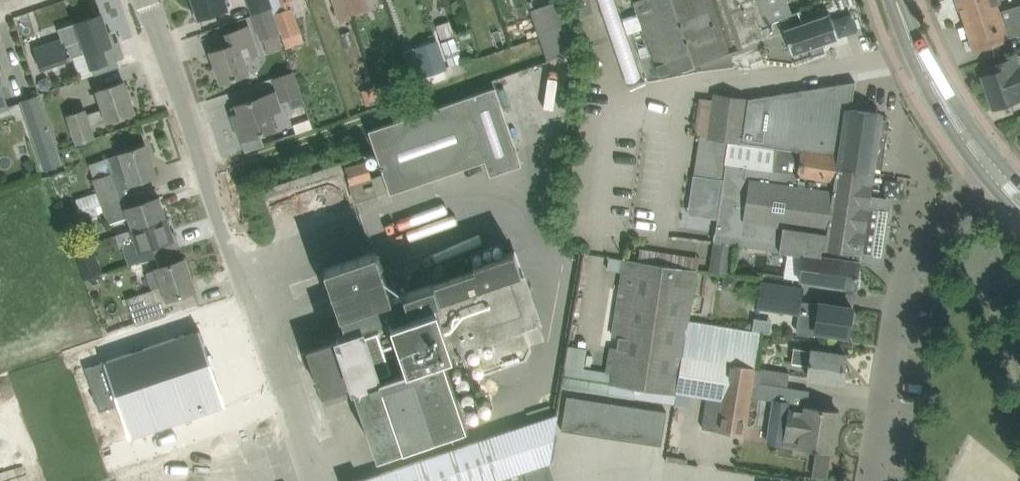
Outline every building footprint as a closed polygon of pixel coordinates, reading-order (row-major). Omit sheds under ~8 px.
[(199,18),(228,7),(226,0),(193,0),(199,18)] [(271,0),(246,0),(251,15),(271,8),(274,7),(271,0)] [(352,15),(347,0),(333,0),(340,22),(353,18),(352,15)] [(352,15),(368,10),(365,0),(347,0),(352,15)] [(548,60),(579,49),(566,0),(558,0),(535,8),(533,0),(530,0),(528,1),(531,9),(548,60)] [(735,66),(749,55),(750,55),(767,57),(767,58),(796,62),(814,56),(812,53),(822,50),(820,44),(840,37),(831,12),(805,21),(801,9),(793,12),(788,0),(600,0),(612,37),(627,31),(644,79),(648,78),(649,80),(697,70),(735,66)] [(966,23),(999,12),(996,2),(1001,0),(958,0),(966,23)] [(1000,12),(999,12),(966,23),(975,50),(994,44),(1009,38),(1017,35),(1017,37),(1019,36),(1019,5),(1000,12)] [(284,9),(276,12),(283,37),(299,31),(292,7),(284,9)] [(251,15),(260,39),(280,32),(271,8),(251,15)] [(102,14),(101,14),(77,22),(83,38),(66,44),(64,39),(35,48),(41,68),(70,58),(87,52),(92,67),(107,62),(102,47),(112,44),(102,14)] [(249,25),(246,26),(227,33),(231,44),(211,51),(221,82),(250,72),(245,57),(259,52),(249,25)] [(442,42),(450,65),(462,61),(454,38),(442,42)] [(448,68),(437,39),(415,48),(425,76),(448,68)] [(1014,100),(1019,98),(1017,90),(1019,89),(1019,61),(1018,56),(989,66),(992,73),(984,76),(995,107),(1014,100)] [(9,107),(1,81),(3,80),(0,70),(0,111),(9,107)] [(294,70),(273,76),(282,102),(302,95),(294,70)] [(125,81),(106,87),(98,90),(104,107),(87,114),(86,109),(69,115),(79,142),(95,137),(91,126),(135,112),(125,81)] [(701,97),(695,135),(728,140),(740,142),(740,141),(778,147),(840,155),(838,167),(873,172),(882,112),(862,109),(852,108),(856,81),(749,98),(715,94),(714,99),(701,97)] [(380,101),(375,86),(362,90),(367,105),(380,101)] [(368,161),(346,168),(356,201),(377,195),(378,195),(389,191),(390,194),(485,161),(491,176),(522,165),(495,88),(369,132),(383,174),(372,178),(368,161)] [(275,91),(258,97),(239,104),(242,112),(233,115),(241,140),(260,133),(276,127),(270,111),(281,107),(275,91)] [(33,137),(52,130),(39,94),(21,101),(33,137)] [(723,178),(713,240),(735,243),(805,252),(860,260),(861,252),(883,255),(890,209),(868,206),(873,172),(838,167),(840,155),(778,147),(740,141),(740,142),(728,140),(724,164),(725,164),(723,178)] [(114,172),(94,179),(103,204),(130,194),(127,185),(156,175),(146,144),(120,153),(109,157),(114,172)] [(130,194),(103,204),(107,217),(108,216),(111,224),(129,217),(133,228),(134,229),(167,218),(159,196),(146,200),(143,190),(130,195),(130,194)] [(66,216),(70,230),(77,228),(81,219),(105,211),(103,204),(85,210),(74,213),(66,216)] [(123,245),(130,265),(172,250),(181,247),(177,236),(174,237),(167,218),(134,229),(133,228),(116,234),(120,246),(123,245)] [(735,243),(713,240),(708,271),(731,274),(735,243)] [(127,299),(130,309),(136,325),(167,315),(162,301),(195,289),(185,258),(176,261),(172,250),(130,265),(130,266),(143,261),(153,290),(127,299)] [(357,393),(378,455),(467,425),(451,379),(443,356),(451,353),(526,328),(541,323),(540,321),(524,275),(523,276),(514,251),(474,265),(475,268),(393,296),(377,250),(325,268),(347,334),(337,337),(338,339),(308,349),(323,395),(354,385),(357,393)] [(805,252),(800,277),(837,284),(856,287),(860,260),(805,252)] [(462,257),(444,263),(448,275),(466,269),(462,257)] [(624,259),(610,257),(608,269),(622,271),(624,259)] [(688,320),(696,271),(696,270),(638,261),(631,260),(624,259),(622,271),(606,372),(584,369),(566,366),(562,388),(675,406),(675,403),(677,392),(688,320)] [(82,270),(85,280),(104,273),(100,263),(82,270)] [(735,288),(737,277),(726,275),(724,286),(735,288)] [(799,312),(799,314),(796,331),(798,334),(814,336),(817,334),(817,331),(849,335),(853,308),(802,300),(804,288),(760,281),(757,306),(799,312)] [(756,398),(759,382),(762,368),(757,367),(761,333),(688,320),(677,392),(708,397),(703,428),(744,434),(750,397),(756,398)] [(132,436),(226,404),(201,329),(88,368),(102,410),(120,403),(132,436)] [(846,354),(827,351),(812,349),(812,350),(794,348),(792,362),(809,364),(808,377),(822,379),(842,382),(846,354)] [(762,368),(759,382),(788,386),(790,372),(762,368)] [(810,390),(788,386),(759,382),(756,398),(779,401),(776,424),(787,426),(785,443),(815,448),(815,450),(818,450),(818,448),(833,450),(839,411),(807,407),(810,390)] [(567,396),(562,430),(662,445),(667,411),(567,396)] [(523,471),(549,462),(550,461),(557,414),(362,479),(361,478),(352,480),(494,480),(523,471)] [(549,462),(523,471),(526,480),(556,480),(549,462)]
